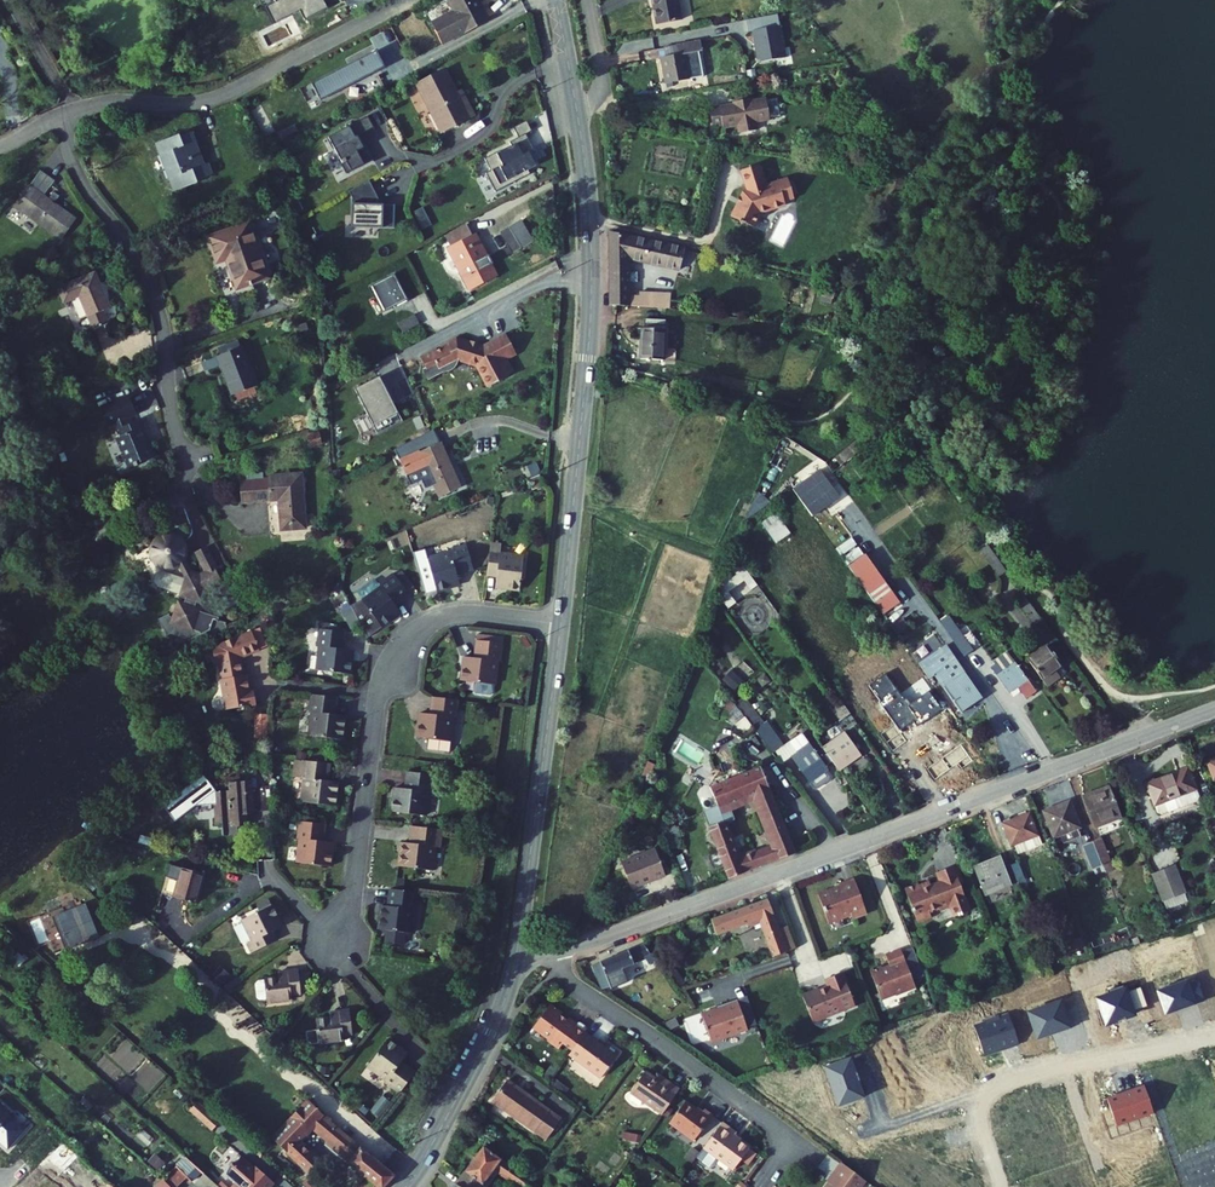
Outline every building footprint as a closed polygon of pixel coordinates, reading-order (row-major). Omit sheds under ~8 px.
[(324,0),(261,0),(273,25),(300,12),(303,19),(328,7),(324,0)] [(433,15),(444,35),(488,11),(482,0),(455,0),(456,2),(433,15)] [(674,27),(698,23),(694,0),(669,0),(674,27)] [(776,65),(767,21),(736,27),(739,39),(742,38),(748,67),(751,69),(776,65)] [(699,58),(681,62),(687,87),(710,82),(705,58),(717,56),(715,44),(697,48),(699,58)] [(697,48),(682,51),(684,61),(699,58),(697,48)] [(366,65),(357,49),(293,83),(301,97),(323,85),(325,87),(366,65)] [(442,70),(415,84),(440,130),(472,113),(459,88),(453,91),(442,70)] [(323,85),(301,97),(302,99),(325,87),(323,85)] [(743,110),(728,113),(729,114),(720,115),(723,133),(747,129),(749,139),(767,135),(765,126),(780,123),(776,104),(761,107),(760,103),(743,106),(743,110)] [(348,117),(333,125),(338,137),(354,128),(348,117)] [(508,129),(503,119),(490,127),(495,137),(502,133),(508,129)] [(526,122),(514,128),(518,136),(530,130),(526,122)] [(326,175),(353,160),(346,146),(341,148),(336,138),(338,137),(333,125),(307,139),(313,150),(314,149),(322,163),(320,164),(326,175)] [(193,131),(162,142),(181,192),(200,185),(198,179),(218,171),(213,159),(205,162),(193,131)] [(511,149),(502,133),(495,137),(486,142),(489,146),(478,151),(478,150),(462,158),(469,172),(464,174),(473,192),(487,184),(485,180),(495,175),(497,179),(508,173),(506,169),(514,164),(506,151),(511,149)] [(772,165),(755,169),(760,191),(756,190),(745,214),(766,225),(773,211),(790,209),(789,204),(805,201),(800,181),(791,183),(791,182),(777,185),(772,165)] [(48,176),(21,208),(65,245),(84,223),(65,207),(71,200),(64,195),(58,202),(53,197),(61,187),(48,176)] [(349,181),(328,192),(332,198),(330,227),(373,230),(374,206),(358,205),(358,199),(349,181)] [(413,212),(422,230),(431,225),(422,207),(413,212)] [(467,221),(445,232),(454,248),(475,237),(467,221)] [(252,225),(213,240),(223,265),(231,262),(242,290),(273,278),(252,225)] [(510,228),(501,232),(511,254),(520,250),(510,228)] [(607,230),(610,282),(634,282),(635,262),(678,271),(681,248),(607,230)] [(454,248),(451,250),(474,293),(501,278),(478,235),(475,237),(454,248)] [(369,287),(383,313),(406,300),(392,275),(369,287)] [(102,276),(63,293),(69,306),(86,298),(102,333),(116,326),(111,314),(118,311),(102,276)] [(610,282),(611,293),(634,294),(634,282),(610,282)] [(644,295),(634,294),(634,305),(672,307),(674,292),(644,290),(644,295)] [(611,293),(611,305),(634,305),(634,294),(611,293)] [(401,335),(419,325),(414,315),(396,325),(401,335)] [(648,325),(643,356),(664,359),(669,328),(648,325)] [(443,347),(433,353),(439,366),(449,361),(452,365),(454,364),(456,367),(457,368),(458,368),(460,368),(462,368),(463,367),(466,366),(467,365),(468,363),(469,362),(470,360),(468,357),(471,355),(490,360),(502,381),(522,370),(521,368),(526,365),(519,352),(529,347),(518,328),(496,340),(491,339),(491,338),(482,335),(482,336),(473,334),(473,335),(468,334),(458,339),(459,341),(444,349),(443,347)] [(241,346),(219,355),(237,395),(258,386),(241,346)] [(437,367),(441,375),(456,367),(454,364),(452,365),(449,361),(439,366),(437,367)] [(362,380),(338,393),(342,401),(366,388),(362,380)] [(386,423),(366,388),(342,401),(362,437),(386,423)] [(133,395),(107,407),(115,424),(121,422),(127,434),(122,437),(136,467),(159,456),(142,419),(134,422),(131,417),(141,412),(133,395)] [(326,433),(308,434),(309,444),(327,443),(326,433)] [(449,442),(410,462),(416,474),(433,465),(450,497),(471,486),(449,442)] [(784,485),(805,513),(832,492),(812,465),(784,485)] [(302,474),(266,478),(266,479),(269,503),(281,502),(284,533),(308,531),(302,474)] [(242,506),(269,503),(266,479),(240,482),(242,506)] [(775,544),(791,535),(777,513),(761,522),(775,544)] [(202,574),(189,571),(184,555),(184,545),(181,540),(175,535),(167,533),(160,534),(155,536),(151,541),(147,548),(149,556),(152,563),(158,568),(166,570),(176,567),(185,583),(182,599),(191,600),(191,602),(182,601),(180,620),(179,620),(179,619),(169,618),(176,634),(182,632),(201,633),(203,637),(236,624),(232,614),(226,613),(226,610),(207,608),(208,604),(199,603),(199,601),(208,602),(209,590),(224,582),(216,566),(206,572),(202,574)] [(427,561),(439,593),(463,584),(460,576),(477,570),(467,543),(450,549),(451,552),(427,561)] [(197,552),(206,572),(216,566),(218,565),(207,544),(197,552)] [(491,548),(488,575),(498,576),(497,588),(520,590),(524,555),(501,553),(502,549),(491,548)] [(844,556),(847,563),(863,556),(860,550),(844,556)] [(897,601),(873,570),(857,582),(881,613),(897,601)] [(398,607),(413,597),(395,573),(381,584),(383,587),(365,601),(363,603),(382,628),(383,629),(403,614),(398,607)] [(364,599),(365,601),(383,587),(381,584),(379,581),(361,595),(364,599)] [(1023,602),(1038,622),(1046,616),(1028,592),(1023,596),(1026,599),(1023,602)] [(368,639),(382,628),(363,603),(365,601),(364,599),(351,606),(368,639)] [(977,647),(951,613),(941,620),(967,654),(977,647)] [(319,648),(317,671),(350,674),(353,650),(344,649),(345,632),(317,630),(315,647),(319,648)] [(242,659),(260,651),(252,632),(215,648),(224,711),(255,706),(252,689),(248,689),(246,674),(244,675),(242,659)] [(466,656),(465,680),(498,682),(500,659),(505,659),(506,641),(478,638),(476,657),(466,656)] [(984,692),(946,641),(918,662),(930,677),(935,673),(961,709),(984,692)] [(1032,657),(1047,677),(1041,681),(1047,689),(1065,675),(1059,668),(1067,663),(1052,642),(1032,657)] [(999,674),(1011,689),(1019,683),(1028,695),(1038,688),(1017,660),(999,674)] [(732,670),(722,679),(734,691),(743,683),(732,670)] [(884,683),(889,691),(918,728),(922,725),(927,731),(952,711),(939,693),(920,707),(915,700),(912,702),(893,677),(884,683)] [(327,710),(324,735),(357,738),(360,713),(351,712),(353,694),(324,691),(322,710),(327,710)] [(880,698),(908,736),(918,728),(889,691),(880,698)] [(425,710),(423,734),(433,735),(432,746),(451,747),(451,749),(456,749),(458,747),(458,742),(456,742),(458,713),(461,713),(463,695),(435,693),(433,711),(425,710)] [(782,745),(745,698),(736,705),(780,762),(788,756),(807,781),(831,762),(830,760),(823,751),(818,755),(799,731),(782,745)] [(825,706),(834,717),(844,709),(835,698),(825,706)] [(267,733),(268,715),(254,715),(254,733),(267,733)] [(823,751),(830,760),(831,762),(835,767),(843,761),(842,759),(855,749),(840,729),(818,745),(823,751)] [(1212,778),(1214,777),(1214,754),(1205,758),(1212,778)] [(329,783),(331,765),(304,762),(302,780),(305,780),(303,804),(336,808),(338,784),(329,783)] [(1195,785),(1188,763),(1147,779),(1157,807),(1161,809),(1180,802),(1177,792),(1195,785)] [(776,790),(767,769),(747,776),(756,798),(760,796),(776,790)] [(395,790),(393,814),(428,817),(430,794),(433,794),(435,775),(408,772),(406,791),(395,790)] [(756,798),(747,776),(713,789),(720,808),(706,813),(712,829),(710,830),(729,882),(764,869),(758,855),(740,862),(726,824),(735,821),(730,807),(756,798)] [(206,806),(207,825),(222,824),(227,829),(238,828),(237,812),(244,812),(244,814),(264,813),(263,788),(244,789),(244,782),(220,784),(221,792),(202,793),(202,805),(206,806)] [(1085,794),(1097,824),(1123,814),(1111,784),(1085,794)] [(1199,793),(1196,785),(1195,785),(1177,792),(1180,802),(1197,796),(1199,793)] [(782,847),(788,860),(804,855),(776,790),(760,796),(782,847)] [(1046,809),(1055,833),(1079,824),(1070,800),(1046,809)] [(1012,825),(1019,845),(1046,835),(1039,815),(1012,825)] [(301,841),(298,867),(333,870),(335,844),(327,843),(328,825),(299,822),(297,841),(301,841)] [(401,843),(398,868),(431,871),(433,846),(438,846),(440,831),(412,828),(411,844),(401,843)] [(1103,839),(1095,842),(1104,866),(1107,874),(1116,871),(1103,839)] [(1086,845),(1095,870),(1104,866),(1095,842),(1086,845)] [(782,847),(758,855),(764,869),(788,860),(782,847)] [(649,885),(650,886),(666,880),(656,853),(621,866),(632,894),(643,890),(644,887),(649,885)] [(1150,862),(1160,890),(1181,882),(1183,881),(1172,853),(1150,862)] [(981,868),(991,897),(1018,887),(1008,859),(981,868)] [(1019,867),(1029,894),(1037,891),(1027,864),(1019,867)] [(911,890),(923,922),(937,917),(935,912),(945,908),(945,910),(956,906),(960,916),(971,912),(970,911),(975,909),(958,866),(942,873),(946,882),(936,885),(936,884),(926,888),(924,884),(911,890)] [(180,869),(173,899),(197,905),(205,875),(180,869)] [(833,893),(822,897),(833,925),(855,917),(857,921),(871,915),(858,881),(844,887),(842,891),(842,892),(835,895),(833,893)] [(1160,890),(1163,898),(1184,890),(1181,882),(1160,890)] [(381,908),(379,933),(412,936),(414,911),(417,911),(418,893),(391,891),(389,909),(381,908)] [(774,930),(764,899),(707,921),(714,937),(753,922),(766,960),(782,954),(774,930)] [(67,951),(99,938),(86,905),(54,917),(67,951)] [(250,947),(257,955),(280,937),(274,930),(282,923),(268,905),(239,928),(253,944),(250,947)] [(783,927),(774,930),(782,954),(791,951),(783,927)] [(598,965),(608,990),(621,985),(616,973),(633,966),(632,963),(637,960),(643,967),(651,961),(639,945),(598,965)] [(889,973),(888,973),(879,977),(888,1002),(893,1004),(903,1000),(903,998),(913,994),(917,995),(924,993),(910,955),(895,961),(899,972),(891,975),(892,974),(891,974),(891,973),(890,973),(889,973)] [(265,982),(268,1006),(291,1003),(291,997),(300,995),(297,970),(281,972),(282,980),(265,982)] [(820,992),(818,990),(802,995),(810,1021),(830,1015),(833,1017),(854,1011),(843,976),(826,981),(828,987),(826,988),(825,988),(825,989),(826,990),(820,992)] [(741,1018),(751,1014),(745,999),(735,1002),(741,1018)] [(741,1018),(735,1002),(719,1008),(721,1013),(716,1014),(715,1013),(701,1019),(705,1031),(703,1031),(704,1034),(706,1034),(710,1045),(723,1040),(723,1042),(739,1036),(738,1035),(756,1028),(751,1014),(741,1018)] [(317,1022),(320,1046),(343,1043),(342,1037),(352,1035),(349,1010),(333,1012),(334,1020),(317,1022)] [(534,1035),(545,1044),(544,1044),(544,1045),(544,1046),(544,1047),(544,1048),(545,1048),(546,1048),(552,1053),(553,1053),(554,1054),(555,1054),(556,1053),(557,1052),(559,1049),(568,1056),(582,1037),(585,1033),(577,1028),(577,1027),(576,1027),(575,1027),(574,1028),(574,1029),(565,1022),(563,1026),(556,1022),(557,1021),(558,1021),(558,1020),(558,1019),(557,1019),(557,1018),(556,1018),(556,1017),(546,1010),(534,1027),(537,1030),(534,1035)] [(810,1021),(811,1024),(833,1017),(830,1015),(810,1021)] [(565,1060),(597,1084),(617,1058),(604,1048),(601,1052),(582,1037),(568,1056),(565,1060)] [(383,1040),(366,1069),(386,1082),(384,1085),(401,1095),(416,1070),(399,1061),(404,1053),(383,1040)] [(625,1094),(656,1118),(676,1092),(660,1079),(656,1084),(651,1080),(642,1073),(625,1094)] [(651,1080),(656,1084),(660,1079),(654,1076),(651,1080)] [(489,1104),(533,1134),(547,1113),(504,1083),(489,1104)] [(270,1141),(309,1176),(320,1165),(298,1144),(311,1130),(351,1165),(349,1168),(371,1184),(366,1186),(386,1186),(396,1175),(307,1100),(270,1141)] [(202,1101),(196,1108),(219,1129),(225,1122),(202,1101)] [(8,1149),(26,1130),(10,1116),(12,1113),(0,1102),(0,1142),(8,1149)] [(666,1124),(690,1142),(709,1116),(700,1110),(698,1113),(682,1102),(666,1124)] [(219,1129),(196,1108),(194,1110),(217,1131),(219,1129)] [(109,1110),(99,1121),(112,1132),(122,1121),(109,1110)] [(699,1151),(730,1174),(747,1151),(731,1139),(734,1135),(719,1124),(699,1151)] [(566,1155),(573,1145),(557,1133),(550,1143),(566,1155)] [(152,1167),(165,1179),(174,1186),(182,1179),(173,1170),(187,1155),(174,1144),(152,1167)] [(537,1183),(485,1147),(457,1184),(461,1186),(489,1186),(480,1181),(491,1166),(517,1184),(514,1186),(534,1186),(537,1183)] [(187,1155),(173,1170),(182,1179),(190,1170),(196,1163),(187,1155)] [(221,1186),(255,1186),(268,1173),(249,1156),(230,1177),(228,1175),(219,1185),(221,1186)] [(196,1163),(190,1170),(208,1186),(221,1186),(219,1185),(196,1163)] [(867,1183),(842,1165),(832,1178),(834,1179),(828,1186),(864,1186),(867,1183)] [(152,1167),(147,1174),(159,1185),(165,1179),(152,1167)] [(310,1177),(303,1184),(306,1186),(319,1186),(310,1177)] [(98,1186),(113,1186),(105,1179),(98,1186)]
